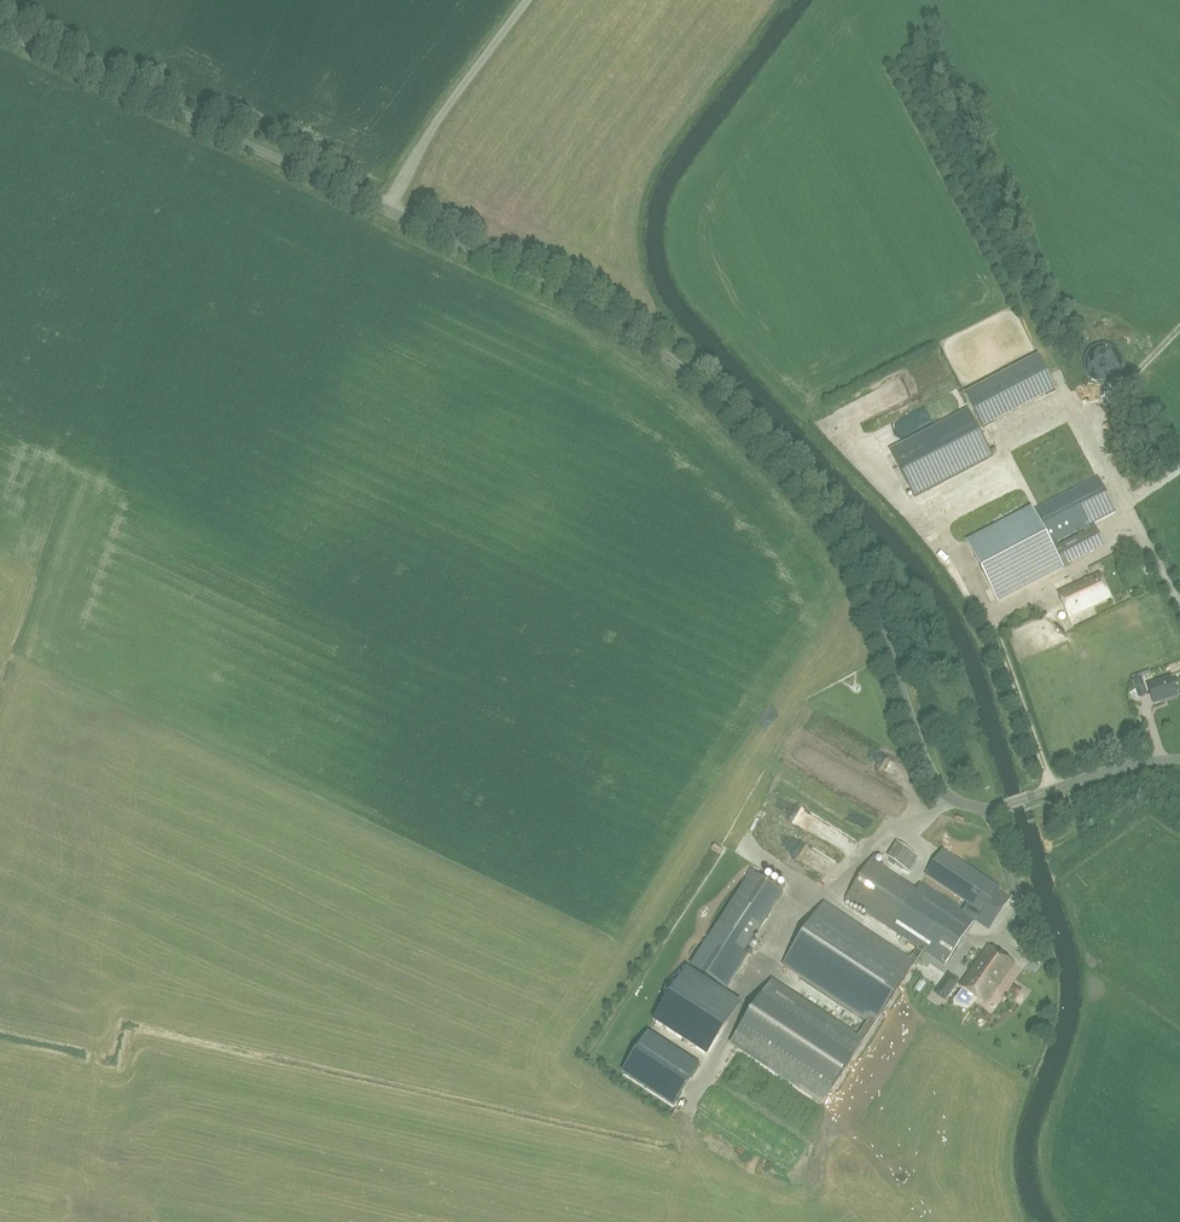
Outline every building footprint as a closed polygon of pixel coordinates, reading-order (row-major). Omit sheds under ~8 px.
[(970,413),(893,453),(916,498),(994,458),(979,430),(1050,393),(1032,359),(961,396),(970,413)] [(1094,476),(1099,473),(1090,455),(1085,457),(1094,476)] [(1149,484),(1142,470),(1133,475),(1140,489),(1149,484)] [(1099,478),(1034,511),(1032,506),(966,540),(998,603),(1064,569),(1063,567),(1105,545),(1096,527),(1060,546),(1058,542),(1116,512),(1099,478)] [(1069,616),(1111,597),(1100,573),(1058,591),(1069,616)] [(1177,686),(1174,686),(1172,677),(1148,685),(1154,704),(1164,700),(1164,699),(1177,694),(1177,692),(1179,690),(1177,686)] [(1148,695),(1143,678),(1133,681),(1139,698),(1148,695)] [(897,842),(887,856),(909,871),(918,856),(897,842)] [(962,911),(920,883),(916,890),(878,865),(875,863),(872,861),(876,855),(875,854),(845,899),(918,947),(923,950),(946,965),(975,921),(977,922),(998,891),(1000,888),(943,851),(926,876),(968,903),(962,911)] [(754,870),(725,913),(691,962),(725,985),(748,952),(744,949),(784,890),(754,870)] [(866,1021),(873,1025),(916,963),(910,959),(825,901),(782,963),(866,1021)] [(986,1004),(1000,984),(1015,963),(989,945),(960,986),(986,1004)] [(916,969),(941,982),(947,971),(922,958),(916,969)] [(961,979),(950,972),(938,990),(948,998),(961,979)] [(856,1036),(772,978),(729,1040),(820,1102),(873,1025),(866,1021),(856,1036)] [(1026,1002),(1031,991),(1023,988),(1018,998),(1026,1002)] [(674,1106),(701,1065),(649,1031),(622,1072),(674,1106)]
